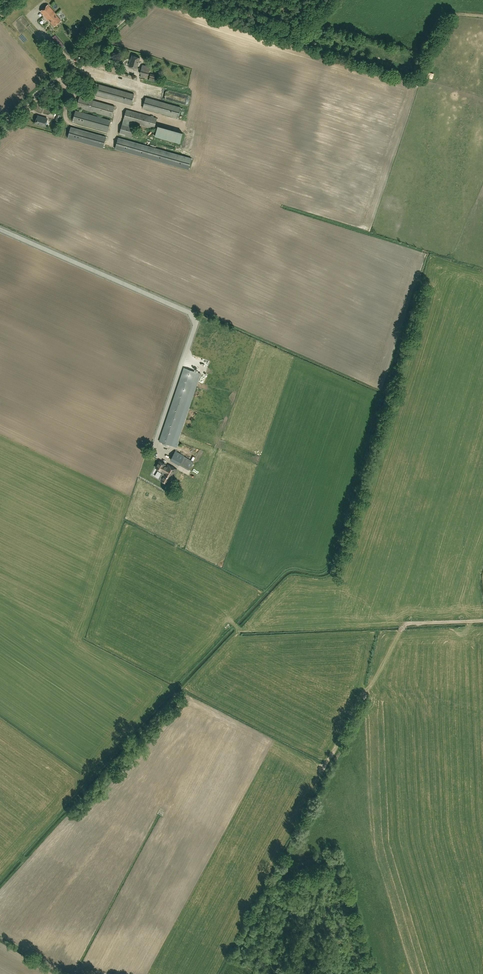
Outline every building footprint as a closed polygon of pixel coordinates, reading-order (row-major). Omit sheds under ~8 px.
[(55,26),(61,21),(56,14),(48,4),(41,11),(49,21),(49,20),(55,26)] [(132,56),(130,66),(129,67),(134,68),(134,67),(137,68),(140,58),(132,56)] [(96,95),(131,104),(134,94),(99,84),(96,95)] [(77,107),(112,117),(115,106),(80,96),(77,107)] [(143,108),(178,118),(181,107),(146,97),(143,108)] [(132,137),(136,123),(154,129),(157,119),(127,109),(124,119),(120,134),(132,137)] [(111,120),(76,110),(73,121),(108,131),(111,120)] [(48,119),(38,116),(36,123),(46,126),(48,119)] [(154,132),(180,138),(182,127),(157,121),(154,132)] [(68,138),(103,148),(106,137),(71,127),(68,138)] [(189,169),(192,158),(119,138),(116,149),(189,169)] [(184,368),(159,441),(172,445),(196,372),(184,368)] [(175,451),(171,459),(189,470),(193,461),(175,451)] [(156,467),(163,471),(173,477),(177,469),(168,464),(165,470),(163,468),(165,464),(160,461),(156,467)] [(169,484),(173,477),(163,471),(159,479),(169,484)]
